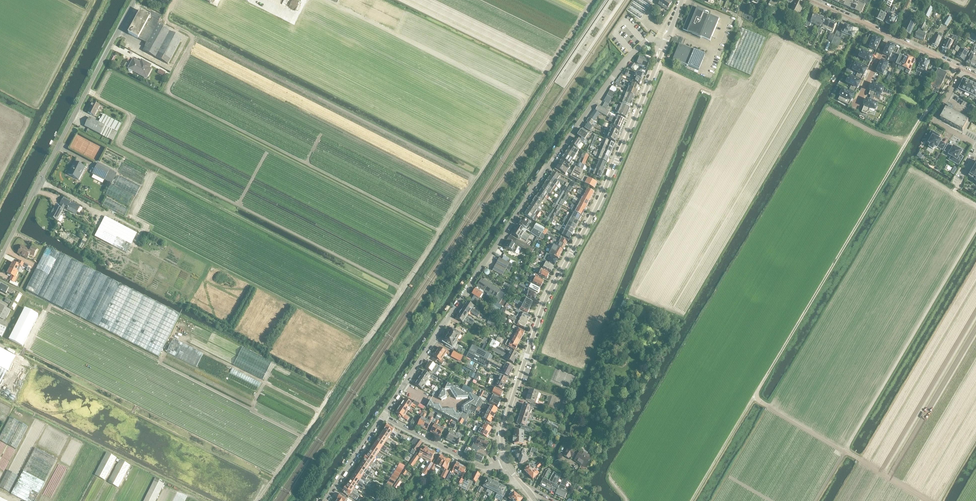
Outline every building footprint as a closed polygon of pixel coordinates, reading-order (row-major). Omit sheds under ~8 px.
[(629,11),(643,19),(654,0),(635,0),(629,11)] [(670,0),(662,0),(659,5),(662,7),(667,10),(673,2),(670,0)] [(772,0),(771,0),(767,10),(773,13),(777,2),(772,0)] [(804,4),(796,0),(790,12),(787,11),(786,14),(788,15),(797,19),(804,4)] [(845,6),(850,9),(854,0),(847,0),(845,6)] [(850,9),(856,11),(861,0),(854,0),(850,9)] [(856,11),(861,14),(865,6),(866,3),(863,2),(863,1),(863,0),(861,0),(856,11)] [(891,8),(895,0),(885,0),(883,5),(891,8)] [(899,16),(893,14),(896,7),(892,6),(891,9),(889,12),(891,13),(890,14),(886,24),(894,27),(899,16)] [(683,30),(701,37),(710,41),(719,19),(710,15),(692,7),(683,30)] [(888,12),(889,12),(891,9),(887,8),(884,13),(880,11),(876,20),(883,23),(888,12)] [(143,51),(169,63),(182,37),(157,25),(161,16),(151,11),(150,15),(140,10),(128,33),(147,42),(143,51)] [(808,19),(806,25),(810,27),(811,23),(816,25),(820,16),(814,14),(811,20),(808,19)] [(820,16),(816,25),(819,27),(818,29),(819,29),(817,33),(819,34),(821,30),(821,28),(826,19),(820,16)] [(943,24),(947,26),(952,18),(948,16),(943,24)] [(826,19),(821,28),(827,31),(831,21),(826,19)] [(902,32),(910,36),(916,23),(908,19),(902,32)] [(924,20),(920,29),(919,28),(915,37),(924,41),(927,35),(923,33),(928,22),(924,20)] [(831,21),(827,31),(830,32),(829,34),(830,34),(828,39),(829,40),(832,42),(835,35),(832,34),(833,33),(836,24),(831,21)] [(835,35),(832,42),(831,45),(838,48),(840,42),(839,42),(841,38),(844,39),(845,37),(850,39),(850,37),(852,38),(854,34),(851,33),(853,29),(845,25),(842,33),(837,31),(835,35)] [(766,38),(742,28),(726,65),(750,75),(766,38)] [(937,36),(936,36),(932,45),(933,46),(934,47),(936,48),(937,47),(937,48),(942,38),(941,38),(942,35),(942,34),(939,33),(938,33),(937,36)] [(956,34),(955,36),(953,35),(952,38),(952,37),(950,41),(947,39),(943,49),(942,48),(942,49),(948,52),(949,51),(948,51),(952,42),(953,42),(954,39),(956,40),(958,36),(958,35),(956,34)] [(870,36),(869,36),(867,35),(866,38),(868,39),(867,41),(872,44),(870,48),(876,51),(880,41),(870,36)] [(960,37),(958,36),(956,40),(954,43),(953,46),(949,53),(954,55),(956,52),(958,53),(960,49),(956,47),(960,37)] [(688,66),(699,70),(705,55),(695,51),(694,50),(679,44),(673,59),(673,60),(688,66)] [(889,44),(884,55),(889,57),(891,52),(896,55),(899,49),(889,44)] [(970,65),(975,53),(975,45),(974,49),(973,52),(971,51),(970,54),(965,63),(970,65)] [(968,54),(968,52),(966,51),(966,53),(964,51),(964,50),(966,48),(963,46),(961,49),(957,57),(964,61),(968,54)] [(862,52),(859,57),(864,60),(862,64),(868,67),(873,57),(862,52)] [(641,66),(644,58),(639,56),(636,64),(641,66)] [(905,69),(910,58),(905,56),(904,58),(900,56),(896,65),(895,67),(903,71),(904,68),(905,69)] [(644,58),(641,66),(646,69),(650,60),(644,58)] [(916,61),(915,61),(910,58),(905,69),(907,70),(906,72),(909,74),(905,80),(908,81),(911,75),(909,74),(910,71),(913,65),(914,65),(915,65),(916,63),(916,61)] [(132,60),(129,67),(129,68),(129,69),(128,70),(129,71),(129,72),(131,72),(132,72),(132,71),(133,70),(140,73),(140,72),(147,76),(151,69),(149,68),(151,65),(141,60),(139,64),(132,60)] [(921,61),(919,65),(915,74),(923,77),(926,71),(930,62),(924,60),(923,61),(921,61)] [(882,61),(877,72),(883,75),(885,70),(889,71),(891,65),(882,61)] [(856,64),(853,70),(858,73),(856,77),(862,80),(867,70),(856,64)] [(644,76),(636,73),(636,72),(635,75),(628,72),(629,71),(626,69),(624,73),(642,80),(644,76)] [(929,89),(938,93),(939,91),(947,74),(938,70),(930,87),(929,89)] [(642,80),(624,73),(623,75),(626,76),(633,79),(632,82),(639,85),(642,80)] [(850,77),(847,83),(852,85),(849,90),(855,93),(860,83),(850,77)] [(961,84),(960,88),(959,89),(965,92),(970,82),(964,79),(963,80),(962,80),(960,84),(961,84)] [(970,82),(965,92),(970,94),(975,84),(970,81),(970,82)] [(623,86),(636,92),(639,86),(628,82),(627,85),(624,83),(623,86)] [(881,95),(883,92),(884,89),(873,84),(869,95),(875,97),(876,93),(881,95)] [(636,92),(623,86),(622,88),(628,90),(626,93),(634,96),(636,92)] [(607,96),(612,99),(615,93),(610,90),(607,96)] [(632,101),(634,96),(626,93),(621,90),(620,92),(626,95),(624,98),(632,101)] [(838,100),(843,103),(849,106),(854,95),(843,90),(838,100)] [(612,99),(607,96),(603,101),(605,102),(609,104),(608,104),(609,104),(612,99)] [(619,99),(623,100),(622,103),(630,106),(632,101),(624,98),(620,96),(619,99)] [(867,100),(862,112),(867,114),(867,112),(868,113),(870,108),(875,110),(878,104),(867,100)] [(93,103),(88,113),(94,116),(99,106),(93,103)] [(614,107),(616,108),(628,113),(630,108),(622,104),(620,107),(617,105),(617,106),(615,105),(614,107)] [(600,113),(602,114),(607,116),(608,113),(609,111),(606,110),(602,107),(598,105),(595,110),(594,110),(595,110),(599,113),(600,113)] [(626,118),(628,113),(616,108),(615,110),(618,112),(617,114),(626,118)] [(945,122),(949,124),(950,122),(952,123),(951,125),(952,125),(952,124),(954,125),(953,126),(957,128),(958,127),(960,128),(959,129),(963,131),(968,121),(946,108),(940,119),(944,121),(944,119),(946,120),(945,122)] [(611,114),(608,113),(607,116),(609,118),(609,119),(623,124),(625,120),(617,117),(616,119),(610,116),(611,114)] [(117,132),(121,124),(103,114),(99,123),(89,118),(85,126),(101,134),(100,134),(104,136),(104,137),(113,141),(117,132)] [(589,118),(594,121),(597,123),(598,121),(595,119),(596,117),(591,114),(589,118)] [(614,123),(613,126),(621,129),(623,124),(609,119),(609,118),(608,121),(614,123)] [(594,128),(586,122),(583,127),(591,133),(594,128)] [(613,126),(609,124),(607,128),(608,129),(608,128),(619,133),(621,129),(613,126)] [(610,134),(617,137),(619,133),(608,128),(608,129),(607,131),(606,131),(604,131),(604,132),(606,133),(610,134)] [(581,138),(584,140),(588,135),(589,132),(586,131),(585,133),(580,130),(576,135),(581,138)] [(935,137),(937,134),(939,136),(940,136),(932,131),(927,139),(930,141),(929,143),(931,144),(930,147),(933,149),(935,146),(937,148),(938,147),(943,149),(945,145),(940,142),(941,141),(935,137)] [(610,134),(606,133),(604,138),(615,142),(617,137),(610,134)] [(587,142),(584,140),(581,138),(579,140),(575,138),(571,144),(577,148),(581,142),(585,145),(587,142)] [(608,141),(603,139),(601,144),(602,144),(602,145),(613,149),(614,144),(607,141),(608,141)] [(602,150),(611,154),(613,149),(602,145),(602,144),(601,144),(600,143),(598,146),(603,148),(602,150)] [(950,157),(949,159),(958,164),(963,157),(960,155),(962,151),(954,147),(953,148),(948,145),(944,152),(949,154),(948,155),(950,157)] [(570,146),(567,150),(574,154),(575,155),(578,151),(570,146)] [(597,153),(609,158),(611,154),(602,150),(601,152),(597,150),(595,149),(594,152),(597,153)] [(567,150),(564,154),(571,158),(574,154),(567,150)] [(597,157),(597,156),(599,157),(598,159),(607,163),(609,158),(597,153),(594,152),(593,154),(594,155),(594,156),(597,157)] [(564,154),(562,158),(568,163),(570,164),(573,160),(571,158),(564,154)] [(567,171),(568,169),(570,167),(566,165),(567,163),(561,159),(557,164),(567,171)] [(597,165),(604,169),(606,164),(599,160),(598,163),(596,162),(595,165),(597,165)] [(68,174),(77,179),(78,180),(85,167),(74,162),(68,174)] [(93,175),(92,178),(103,183),(104,180),(104,181),(105,180),(112,184),(117,173),(110,170),(110,169),(98,163),(92,174),(93,175)] [(560,173),(561,172),(565,174),(567,172),(569,173),(570,170),(568,169),(567,171),(557,164),(554,169),(560,173)] [(604,169),(597,165),(596,167),(594,167),(593,169),(595,170),(594,170),(602,174),(604,169)] [(574,180),(574,179),(578,180),(578,181),(584,184),(594,189),(597,183),(587,179),(587,178),(581,175),(583,171),(582,170),(579,169),(576,167),(575,167),(572,172),(571,174),(570,176),(570,177),(570,178),(574,180)] [(602,174),(594,170),(594,172),(589,170),(588,173),(593,175),(592,175),(600,178),(602,174)] [(552,172),(549,176),(559,183),(562,185),(564,182),(561,180),(558,179),(560,176),(552,172)] [(136,195),(140,185),(119,176),(115,186),(111,184),(106,195),(128,204),(132,194),(136,195)] [(549,176),(546,181),(553,185),(556,187),(559,183),(549,176)] [(544,185),(554,191),(556,187),(553,185),(546,181),(544,185)] [(541,189),(551,195),(554,191),(544,185),(541,189)] [(551,195),(541,189),(538,193),(545,198),(548,200),(551,195)] [(587,189),(585,191),(581,189),(580,191),(591,197),(594,193),(587,189)] [(582,198),(589,202),(591,197),(580,191),(578,190),(577,193),(583,196),(582,198)] [(542,202),(545,198),(538,193),(535,198),(542,202)] [(589,202),(582,198),(580,201),(574,197),(573,200),(586,207),(589,202)] [(65,206),(67,208),(67,209),(76,214),(80,207),(63,198),(60,204),(61,205),(65,206)] [(129,208),(106,198),(103,205),(125,215),(129,208)] [(532,202),(542,208),(545,210),(546,207),(541,204),(542,202),(535,198),(532,202)] [(586,207),(573,200),(572,202),(578,205),(577,207),(577,208),(584,211),(586,207)] [(542,208),(532,202),(529,206),(540,213),(542,208)] [(63,210),(65,206),(61,205),(59,208),(56,206),(50,217),(57,221),(63,210)] [(581,216),(584,211),(577,208),(577,207),(572,205),(570,207),(572,208),(571,211),(581,216)] [(529,206),(527,210),(538,217),(540,213),(529,206)] [(537,221),(539,218),(538,217),(527,210),(524,215),(531,219),(532,217),(535,218),(534,219),(537,221)] [(581,217),(570,212),(568,216),(579,222),(581,217)] [(564,219),(576,226),(579,222),(568,216),(566,215),(565,217),(564,219)] [(137,233),(113,221),(105,216),(95,237),(127,253),(137,233)] [(526,229),(529,223),(522,219),(519,224),(526,229)] [(576,226),(564,219),(562,222),(564,222),(563,225),(574,230),(576,226)] [(545,228),(536,224),(534,228),(531,233),(537,237),(538,238),(539,237),(541,233),(542,234),(542,233),(545,228)] [(514,229),(528,239),(529,237),(522,232),(523,230),(517,225),(514,229)] [(559,225),(558,228),(571,235),(574,230),(563,225),(562,226),(559,225)] [(554,229),(557,230),(562,233),(561,235),(569,239),(571,235),(558,228),(555,226),(554,229)] [(528,239),(514,229),(511,234),(518,238),(519,236),(526,241),(528,239)] [(506,240),(529,252),(532,247),(510,235),(506,240)] [(549,235),(548,237),(553,239),(565,246),(568,241),(561,238),(560,240),(549,235)] [(552,245),(563,250),(565,246),(553,239),(552,241),(554,242),(552,245)] [(505,247),(504,247),(513,252),(515,253),(518,247),(516,246),(507,241),(506,244),(505,244),(504,246),(505,247)] [(563,250),(552,245),(550,249),(561,255),(563,250)] [(19,250),(19,251),(18,253),(27,258),(29,254),(31,254),(34,256),(37,250),(31,247),(30,250),(22,246),(20,248),(19,249),(19,250)] [(550,249),(546,247),(545,249),(551,251),(549,254),(552,256),(557,259),(558,259),(561,255),(550,249)] [(158,357),(180,315),(47,248),(26,290),(158,357)] [(554,265),(557,260),(549,256),(546,254),(545,257),(548,259),(546,261),(554,265)] [(509,263),(499,258),(493,270),(502,275),(505,269),(509,271),(512,266),(508,264),(509,263)] [(546,262),(542,260),(541,263),(545,265),(543,268),(551,272),(554,266),(546,262)] [(10,268),(18,272),(21,266),(22,267),(23,266),(27,268),(29,265),(23,263),(20,261),(18,263),(17,265),(13,263),(10,268)] [(529,266),(535,269),(534,271),(536,272),(537,270),(540,272),(539,275),(546,279),(550,273),(542,269),(530,263),(529,266)] [(18,272),(10,268),(7,274),(12,276),(10,280),(11,280),(9,283),(16,286),(17,284),(14,282),(18,276),(16,275),(18,272)] [(531,274),(531,275),(527,273),(526,275),(532,278),(530,282),(540,287),(544,281),(536,277),(531,274)] [(477,287),(484,291),(494,298),(493,301),(494,302),(500,305),(501,305),(502,303),(503,301),(502,300),(505,295),(500,291),(482,279),(476,287),(477,287)] [(540,288),(532,284),(530,283),(527,289),(537,294),(540,288)] [(7,291),(14,295),(15,292),(1,284),(0,286),(0,291),(6,294),(7,291)] [(534,300),(537,294),(529,290),(528,290),(527,289),(519,285),(518,285),(517,288),(527,293),(528,294),(527,296),(534,300)] [(484,291),(477,287),(476,289),(475,288),(472,294),(479,299),(483,293),(484,291)] [(14,311),(22,295),(17,292),(8,308),(14,311)] [(523,303),(530,307),(533,302),(525,298),(523,303)] [(464,306),(478,315),(480,313),(477,312),(477,311),(472,308),(474,306),(467,301),(464,306)] [(502,306),(500,305),(494,302),(491,308),(498,312),(502,306)] [(530,307),(523,303),(520,309),(527,313),(530,307)] [(0,304),(0,318),(5,321),(6,318),(10,310),(5,307),(0,304)] [(461,310),(468,314),(470,312),(475,315),(477,317),(478,315),(464,306),(461,310)] [(24,308),(10,340),(23,346),(38,314),(24,308)] [(521,317),(528,321),(530,316),(523,312),(516,309),(515,312),(518,313),(517,315),(521,317)] [(468,314),(461,310),(459,314),(473,324),(474,322),(467,317),(468,314)] [(463,323),(463,322),(465,324),(466,322),(472,325),(473,324),(459,314),(456,319),(463,323)] [(513,318),(526,325),(528,321),(517,315),(516,317),(514,316),(513,318)] [(516,325),(524,329),(526,325),(513,318),(509,316),(508,318),(513,321),(512,323),(516,325)] [(525,332),(513,326),(512,328),(515,329),(515,328),(517,329),(515,333),(522,336),(525,332)] [(456,341),(459,334),(451,329),(449,332),(448,332),(447,334),(447,335),(447,336),(456,341)] [(213,332),(204,350),(234,364),(242,346),(213,332)] [(522,336),(515,333),(513,336),(512,335),(512,334),(510,333),(508,335),(520,341),(522,336)] [(520,341),(508,335),(507,337),(510,338),(510,337),(512,338),(510,342),(517,346),(520,341)] [(452,347),(456,341),(447,336),(445,336),(444,338),(445,340),(443,342),(452,347)] [(173,338),(166,352),(197,366),(204,352),(173,338)] [(499,344),(499,343),(496,341),(492,340),(489,346),(494,349),(496,350),(499,344)] [(515,350),(517,346),(510,342),(507,340),(505,345),(508,346),(515,350)] [(496,350),(515,359),(518,355),(510,351),(509,353),(506,351),(501,349),(503,345),(499,343),(499,344),(496,350)] [(490,362),(487,360),(488,358),(490,354),(472,345),(466,357),(487,368),(490,362)] [(7,371),(8,371),(16,357),(0,348),(0,384),(7,371)] [(436,352),(444,357),(446,354),(448,355),(450,353),(444,349),(443,350),(439,348),(436,352)] [(515,359),(496,350),(494,349),(493,351),(496,353),(503,356),(507,358),(506,360),(513,364),(515,359)] [(444,357),(436,352),(433,357),(437,359),(436,360),(442,364),(443,362),(441,361),(444,357)] [(487,360),(490,362),(511,373),(513,368),(505,364),(504,366),(488,358),(487,360)] [(430,362),(425,368),(435,375),(440,367),(436,365),(435,365),(430,362)] [(511,373),(490,362),(487,368),(489,370),(491,365),(502,371),(501,373),(508,377),(511,373)] [(279,365),(277,369),(286,373),(288,369),(279,365)] [(427,380),(428,381),(430,378),(431,379),(432,378),(436,380),(437,378),(431,375),(431,376),(423,371),(420,376),(427,380)] [(495,378),(491,375),(489,374),(488,377),(504,385),(507,380),(497,375),(495,378)] [(417,380),(425,385),(428,381),(427,380),(420,376),(417,380)] [(504,385),(488,377),(486,379),(488,380),(496,384),(495,386),(502,390),(504,385)] [(423,388),(425,385),(417,380),(414,385),(423,391),(425,389),(423,388)] [(492,393),(500,397),(503,392),(495,387),(492,393)] [(461,389),(456,399),(462,399),(465,392),(461,389)] [(529,390),(527,395),(537,398),(539,393),(529,390)] [(499,403),(501,399),(493,395),(492,397),(485,393),(485,392),(481,391),(480,393),(499,403)] [(497,407),(499,403),(480,393),(478,392),(477,395),(479,396),(486,400),(485,401),(489,403),(497,407)] [(469,394),(468,396),(469,396),(471,401),(479,404),(481,400),(469,394)] [(537,398),(527,395),(526,400),(535,403),(537,398)] [(402,403),(409,408),(411,406),(415,409),(416,406),(417,407),(419,404),(414,401),(412,404),(405,399),(402,403)] [(471,401),(467,404),(471,406),(477,409),(479,404),(471,401)] [(413,411),(411,409),(409,408),(402,403),(399,408),(406,413),(408,410),(409,411),(412,413),(413,411)] [(538,405),(530,403),(529,406),(523,404),(521,411),(530,414),(532,407),(531,407),(532,407),(537,408),(538,405)] [(487,410),(495,414),(497,409),(490,406),(490,405),(487,404),(486,407),(488,408),(487,410)] [(467,415),(469,416),(471,412),(474,413),(477,409),(471,406),(469,410),(467,414),(467,415)] [(406,413),(399,408),(396,413),(398,414),(397,415),(400,417),(401,416),(403,417),(407,420),(409,418),(404,415),(406,413)] [(447,409),(444,416),(448,419),(453,409),(447,409)] [(495,414),(487,410),(486,413),(483,411),(482,414),(492,419),(495,414)] [(530,414),(521,411),(519,417),(528,420),(530,414)] [(492,419),(482,414),(480,412),(478,414),(481,416),(484,417),(482,420),(490,423),(492,419)] [(456,414),(452,421),(457,423),(460,418),(460,417),(461,414),(456,414)] [(17,448),(27,425),(9,417),(0,437),(0,441),(17,448)] [(426,420),(422,428),(427,430),(431,423),(431,422),(433,418),(431,417),(428,421),(426,420)] [(521,427),(520,429),(531,433),(533,430),(527,426),(530,421),(528,420),(519,417),(517,424),(520,425),(520,426),(521,427)] [(422,428),(426,420),(421,418),(417,425),(422,428)] [(36,441),(44,424),(34,419),(26,436),(36,441)] [(430,432),(435,435),(439,427),(440,424),(439,423),(440,422),(439,422),(439,421),(436,420),(434,419),(433,423),(435,424),(434,424),(430,432)] [(547,426),(550,428),(549,429),(552,431),(553,429),(556,431),(558,427),(560,425),(553,423),(550,421),(547,426)] [(489,433),(473,425),(470,423),(468,425),(472,427),(480,431),(479,434),(487,438),(489,433)] [(473,425),(489,433),(491,429),(484,425),(483,427),(474,423),(473,425)] [(388,424),(385,428),(387,430),(388,430),(390,431),(389,432),(396,436),(396,435),(400,438),(402,436),(393,431),(395,429),(392,427),(393,427),(390,425),(389,425),(388,424)] [(439,427),(435,435),(440,437),(444,429),(446,425),(444,424),(441,428),(439,427)] [(387,435),(389,437),(391,435),(395,437),(396,436),(389,432),(390,431),(388,430),(387,430),(385,428),(382,432),(385,433),(386,434),(387,435)] [(384,439),(391,443),(395,446),(396,444),(392,441),(388,438),(389,437),(387,435),(386,434),(385,433),(382,432),(380,436),(382,438),(383,437),(385,439),(384,439)] [(452,443),(457,434),(454,432),(453,433),(450,432),(446,440),(452,443)] [(457,434),(452,443),(457,446),(462,437),(459,436),(459,435),(457,434)] [(382,443),(384,444),(386,442),(390,445),(391,443),(384,439),(385,439),(383,437),(382,438),(380,436),(377,440),(380,441),(381,441),(382,442),(382,443)] [(470,449),(475,451),(477,452),(479,447),(484,449),(488,442),(479,437),(476,444),(474,443),(470,449)] [(386,450),(387,448),(383,446),(384,444),(382,443),(382,442),(381,441),(380,441),(377,440),(375,443),(377,445),(378,445),(380,446),(379,446),(388,453),(389,452),(386,450)] [(377,450),(379,452),(381,450),(384,452),(385,452),(387,454),(388,453),(379,446),(380,446),(378,445),(377,445),(375,443),(372,447),(375,448),(376,449),(377,450)] [(567,450),(563,455),(569,459),(571,455),(576,458),(574,461),(585,467),(587,464),(589,463),(589,461),(591,457),(587,454),(586,455),(580,451),(579,454),(574,451),(574,450),(571,449),(572,446),(568,444),(565,449),(567,450)] [(374,454),(380,458),(381,458),(383,459),(385,458),(382,456),(378,453),(379,452),(377,450),(376,449),(375,448),(372,447),(370,451),(372,452),(373,452),(374,453),(374,454)] [(415,455),(409,464),(413,466),(419,458),(420,458),(421,458),(425,459),(430,450),(425,447),(423,450),(421,449),(417,456),(415,455)] [(35,448),(11,494),(25,500),(35,500),(57,459),(35,448)] [(518,458),(526,454),(523,449),(515,452),(518,458)] [(435,452),(430,450),(425,459),(430,461),(422,473),(425,475),(433,464),(431,462),(435,456),(434,456),(435,452)] [(64,453),(61,459),(71,464),(75,455),(76,453),(71,451),(69,455),(64,453)] [(372,452),(370,451),(367,454),(369,456),(370,456),(372,457),(374,459),(376,457),(379,460),(380,458),(374,454),(374,453),(373,452),(372,452)] [(477,452),(475,451),(474,452),(473,455),(475,456),(474,459),(481,463),(484,457),(483,457),(483,456),(477,452)] [(106,452),(95,475),(105,480),(116,457),(106,452)] [(378,467),(379,468),(380,465),(377,463),(378,461),(374,459),(372,457),(370,456),(369,456),(367,454),(365,458),(378,467)] [(526,454),(518,458),(520,464),(528,460),(526,454)] [(433,463),(430,469),(429,471),(432,472),(433,473),(435,468),(439,470),(445,457),(441,455),(439,459),(438,458),(435,464),(433,463)] [(451,460),(445,457),(439,470),(443,472),(441,476),(445,478),(448,472),(446,471),(446,470),(447,470),(450,464),(449,464),(451,460)] [(374,469),(375,467),(378,469),(379,468),(378,467),(365,458),(362,462),(364,463),(365,464),(367,465),(369,466),(373,469),(374,469)] [(364,463),(362,462),(360,465),(362,467),(362,468),(364,469),(364,468),(373,474),(375,472),(372,471),(368,468),(369,466),(367,465),(365,464),(364,463)] [(531,465),(524,471),(528,475),(535,468),(535,469),(537,467),(536,467),(540,463),(539,462),(536,465),(535,465),(533,465),(532,466),(531,465)] [(457,474),(461,466),(456,463),(455,466),(454,466),(450,472),(453,474),(454,472),(457,474)] [(371,476),(373,474),(364,468),(364,469),(362,468),(362,467),(360,465),(357,469),(359,470),(360,471),(362,473),(362,472),(368,476),(369,474),(371,476)] [(461,466),(457,474),(461,476),(460,477),(462,478),(465,472),(464,471),(466,468),(461,466)] [(535,468),(528,475),(532,479),(539,473),(535,469),(535,468)] [(357,469),(355,473),(357,474),(357,475),(359,476),(365,480),(368,476),(362,472),(362,473),(360,471),(359,470),(357,469)] [(467,482),(465,481),(461,488),(468,491),(473,481),(476,483),(480,475),(475,472),(474,473),(472,472),(468,479),(467,482)] [(364,482),(366,480),(365,480),(359,476),(357,475),(357,474),(355,473),(352,476),(354,478),(355,479),(357,480),(357,479),(359,481),(363,484),(364,482)] [(548,482),(545,489),(550,491),(554,484),(553,484),(558,474),(556,473),(554,477),(551,483),(548,482)] [(554,484),(550,491),(555,494),(559,486),(557,485),(561,475),(559,474),(558,475),(558,474),(553,484),(554,484)] [(354,483),(363,489),(364,487),(358,483),(359,481),(357,479),(357,480),(355,479),(354,478),(352,476),(350,480),(352,482),(352,483),(354,484),(354,483)] [(165,482),(155,477),(143,500),(156,500),(165,482)] [(559,486),(555,494),(565,498),(567,492),(563,491),(565,487),(568,481),(569,481),(569,480),(564,477),(560,485),(559,486)] [(487,489),(492,481),(487,479),(483,487),(487,489)] [(548,482),(543,479),(540,486),(545,489),(548,482)] [(362,491),(363,489),(354,483),(354,484),(352,483),(352,482),(350,480),(347,484),(349,485),(350,486),(351,487),(352,487),(358,491),(359,489),(362,491)] [(492,481),(487,489),(486,492),(489,493),(487,496),(490,497),(491,493),(496,483),(492,481)] [(117,486),(106,482),(99,500),(111,500),(117,486)] [(497,494),(501,486),(496,483),(491,493),(493,494),(494,492),(497,494)] [(349,485),(347,484),(344,488),(347,489),(347,490),(349,491),(358,497),(358,496),(359,495),(357,493),(358,491),(352,487),(351,487),(350,486),(349,485)] [(497,494),(500,495),(497,499),(500,500),(501,500),(503,497),(505,494),(503,494),(506,488),(501,486),(497,494)] [(359,500),(361,500),(362,499),(358,496),(358,497),(349,491),(347,490),(347,489),(344,488),(342,492),(343,493),(344,494),(345,494),(349,496),(350,494),(354,497),(357,498),(357,499),(359,500)] [(518,496),(513,492),(508,499),(512,500),(514,500),(518,496)]
